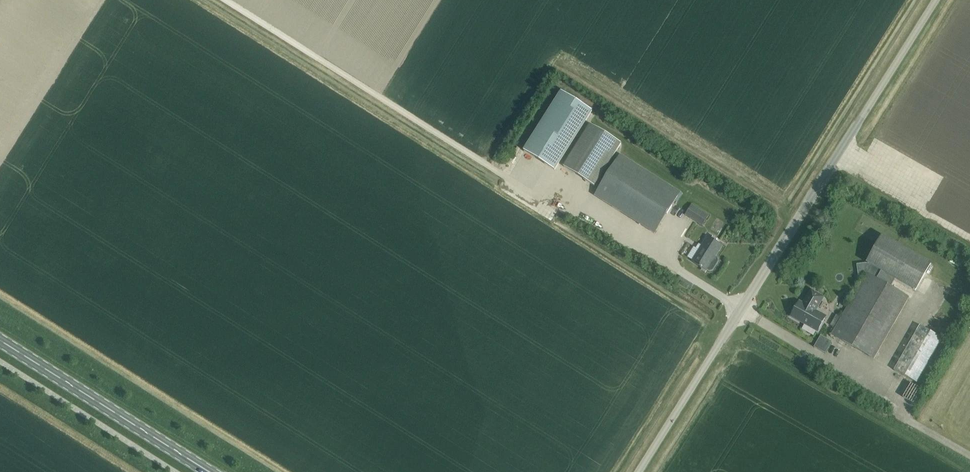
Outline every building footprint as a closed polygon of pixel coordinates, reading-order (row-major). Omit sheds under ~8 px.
[(561,92),(524,151),(554,170),(592,111),(561,92)] [(622,142),(591,123),(564,165),(595,185),(622,142)] [(595,196),(645,227),(654,233),(680,192),(621,154),(595,196)] [(702,211),(692,204),(686,215),(696,221),(702,211)] [(706,271),(722,245),(707,236),(692,261),(706,271)] [(883,237),(867,264),(881,271),(895,279),(915,291),(930,264),(883,237)] [(881,271),(876,280),(890,288),(895,279),(881,271)] [(866,274),(833,333),(832,335),(873,359),(908,298),(890,288),(876,280),(866,274)] [(799,302),(791,316),(818,331),(826,317),(816,311),(823,297),(811,290),(803,304),(799,302)] [(942,338),(919,325),(894,370),(917,383),(942,338)]
